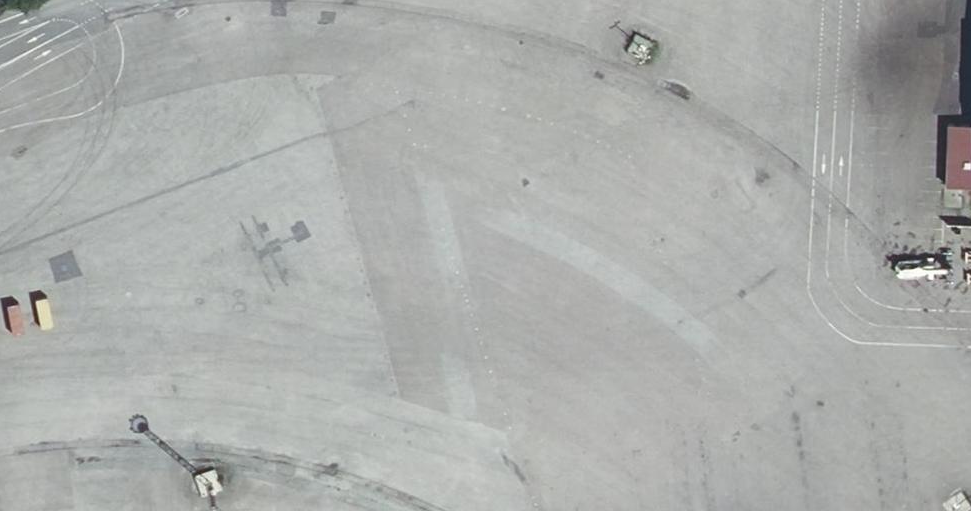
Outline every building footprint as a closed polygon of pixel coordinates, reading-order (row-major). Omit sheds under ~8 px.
[(949,122),(947,184),(970,185),(970,124),(949,122)]
